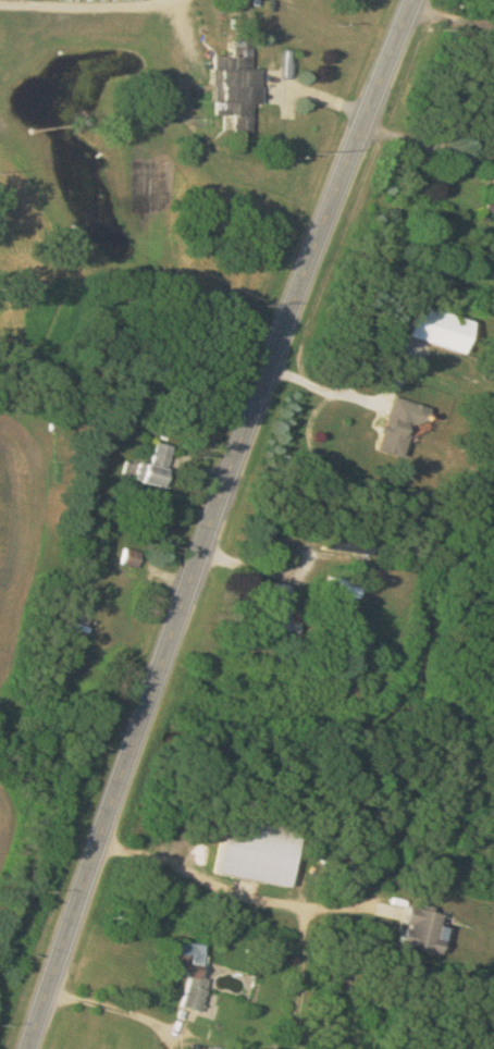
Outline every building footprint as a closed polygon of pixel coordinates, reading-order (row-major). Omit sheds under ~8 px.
[(234,115),(233,132),(253,133),(253,103),(261,103),(262,68),(251,67),(251,41),(232,41),(232,54),(213,54),(213,70),(221,70),(221,99),(213,99),(213,115),(234,115)] [(483,209),(493,213),(493,180),(483,209)] [(462,352),(472,320),(418,304),(408,336),(462,352)] [(379,450),(405,457),(419,403),(393,396),(379,450)] [(174,472),(168,470),(175,446),(157,442),(151,465),(142,463),(137,481),(169,489),(174,472)] [(143,551),(126,548),(123,565),(139,568),(143,551)] [(358,601),(362,583),(328,576),(324,593),(358,601)] [(289,619),(294,585),(276,583),(270,629),(299,633),(301,620),(289,619)] [(378,655),(380,646),(356,642),(354,652),(378,655)] [(224,815),(216,876),(291,886),(299,826),(224,815)] [(417,936),(406,933),(403,942),(436,952),(447,915),(424,908),(417,936)] [(208,945),(177,941),(172,975),(187,978),(183,1008),(199,1010),(208,945)]
